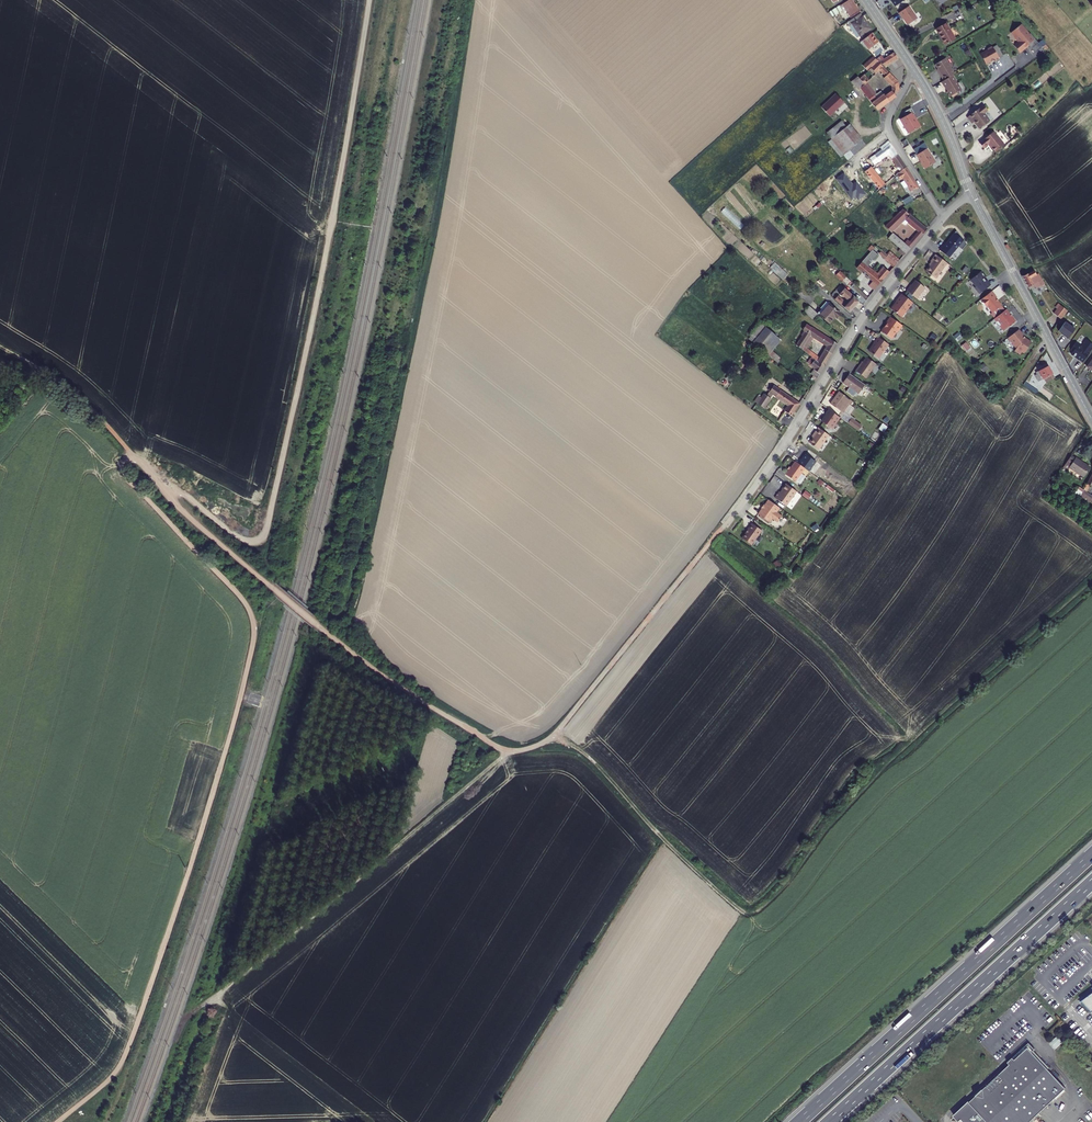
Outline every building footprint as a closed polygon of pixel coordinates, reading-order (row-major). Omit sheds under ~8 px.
[(832,8),(834,10),(841,6),(846,14),(855,8),(850,0),(847,0),(840,4),(839,3),(832,8)] [(919,17),(911,5),(901,11),(904,15),(910,23),(919,17)] [(858,11),(848,19),(860,35),(870,27),(858,11)] [(958,37),(950,21),(939,27),(948,43),(958,37)] [(1030,33),(1022,24),(1013,31),(1017,36),(1016,37),(1019,41),(1015,44),(1020,51),(1027,46),(1027,45),(1029,44),(1032,48),(1039,42),(1031,32),(1030,33)] [(877,40),(870,32),(859,40),(867,48),(877,40)] [(1042,46),(1039,42),(1032,48),(1035,52),(1042,46)] [(1006,54),(999,43),(995,45),(1001,57),(1006,54)] [(1001,57),(995,45),(994,46),(993,45),(990,47),(990,48),(982,53),(988,63),(993,60),(993,59),(996,57),(997,58),(997,59),(1001,57)] [(893,50),(880,61),(886,66),(898,56),(893,50)] [(872,55),(862,65),(866,69),(858,77),(864,83),(880,68),(886,74),(884,77),(892,85),(891,88),(887,91),(891,97),(896,93),(897,89),(896,79),(872,55)] [(954,73),(957,71),(947,56),(937,62),(942,70),(941,70),(943,73),(943,74),(945,78),(954,73)] [(963,88),(954,73),(945,78),(943,80),(947,86),(948,86),(949,89),(948,89),(951,95),(963,88)] [(864,83),(859,87),(866,96),(863,98),(865,100),(868,98),(876,109),(888,99),(884,94),(883,94),(879,89),(872,95),(864,83)] [(836,93),(821,108),(830,117),(845,102),(836,93)] [(982,106),(965,118),(969,124),(972,122),(977,129),(988,122),(982,113),(986,111),(982,106)] [(914,112),(910,107),(903,111),(906,115),(900,118),(909,132),(919,125),(913,116),(912,113),(914,112)] [(845,127),(839,132),(845,139),(842,143),(848,150),(858,142),(845,127)] [(1008,141),(997,128),(983,139),(987,144),(992,140),(999,148),(1008,141)] [(839,132),(835,135),(842,143),(845,139),(839,132)] [(884,147),(869,158),(873,164),(888,153),(892,159),(898,154),(888,141),(883,145),(884,147)] [(935,161),(926,147),(927,147),(924,141),(913,148),(924,168),(935,161)] [(898,154),(892,159),(895,163),(901,158),(898,154)] [(906,165),(901,158),(895,163),(898,166),(880,180),(869,166),(864,170),(873,181),(870,184),(875,190),(898,172),(906,165)] [(847,160),(837,168),(841,173),(851,164),(847,160)] [(918,183),(906,165),(898,172),(900,176),(902,175),(911,188),(918,183)] [(725,207),(722,211),(732,221),(735,217),(725,207)] [(902,207),(885,224),(891,231),(905,218),(919,231),(920,232),(919,233),(920,234),(926,227),(902,207)] [(893,232),(888,237),(900,247),(898,249),(903,254),(917,238),(915,236),(911,239),(909,238),(905,243),(893,232)] [(958,244),(950,237),(943,245),(942,244),(939,248),(949,256),(958,244)] [(870,252),(856,266),(872,280),(868,285),(874,290),(889,270),(883,265),(877,274),(866,265),(877,253),(893,266),(897,261),(877,244),(874,247),(871,245),(867,250),(870,252)] [(946,261),(934,252),(929,259),(931,260),(924,269),(934,276),(946,261)] [(775,261),(769,267),(782,279),(788,273),(775,261)] [(837,268),(832,273),(841,281),(846,276),(837,268)] [(985,275),(981,269),(970,277),(975,283),(974,284),(979,292),(990,283),(986,278),(985,279),(983,277),(985,275)] [(1033,269),(1022,275),(1028,286),(1031,284),(1033,287),(1036,286),(1038,290),(1042,288),(1043,289),(1046,286),(1036,272),(1035,273),(1033,269)] [(924,286),(915,278),(911,283),(906,289),(916,296),(924,286)] [(843,287),(838,293),(841,296),(844,293),(848,296),(843,301),(836,295),(833,298),(848,311),(858,300),(843,287)] [(996,296),(991,289),(981,298),(986,305),(987,304),(992,310),(1001,303),(995,296),(996,296)] [(901,315),(912,301),(901,292),(895,299),(897,300),(895,302),(894,302),(893,303),(890,307),(901,315)] [(828,303),(818,314),(828,322),(834,315),(836,317),(840,313),(828,303)] [(1060,303),(1053,315),(1061,320),(1067,310),(1060,303)] [(1010,314),(1005,308),(995,316),(997,319),(996,320),(999,324),(1001,323),(1004,328),(1015,319),(1011,314),(1010,314)] [(897,331),(902,324),(890,315),(886,321),(886,322),(881,330),(889,336),(892,335),(896,330),(897,331)] [(1066,321),(1059,330),(1062,332),(1065,334),(1065,335),(1068,337),(1075,328),(1066,321)] [(837,343),(806,322),(802,327),(804,329),(813,335),(827,345),(823,352),(830,356),(837,343)] [(1023,332),(1019,327),(1008,336),(1015,345),(1016,346),(1014,349),(1019,352),(1021,349),(1024,351),(1031,340),(1025,336),(1022,333),(1023,332)] [(768,329),(756,344),(765,351),(777,336),(768,329)] [(804,329),(801,332),(806,336),(810,339),(813,335),(804,329)] [(866,330),(863,335),(870,340),(873,335),(866,330)] [(806,336),(801,332),(797,338),(794,342),(813,357),(824,366),(828,360),(821,356),(820,358),(805,346),(810,339),(806,336)] [(933,332),(929,337),(933,341),(937,336),(933,332)] [(888,343),(878,335),(874,341),(873,341),(874,342),(873,345),(872,345),(868,349),(878,356),(888,343)] [(1074,356),(1078,360),(1089,343),(1086,341),(1087,340),(1082,337),(1078,343),(1071,339),(1067,345),(1069,347),(1067,350),(1075,356),(1074,356)] [(965,341),(961,345),(965,351),(970,348),(965,341)] [(1082,362),(1091,369),(1091,348),(1082,362)] [(799,356),(792,350),(781,364),(788,370),(799,356)] [(823,352),(821,356),(828,360),(830,356),(823,352)] [(778,362),(781,358),(776,354),(773,358),(778,362)] [(876,362),(866,355),(859,365),(856,369),(866,377),(876,362)] [(818,377),(824,366),(813,357),(810,361),(812,362),(810,365),(815,369),(812,373),(818,377)] [(1048,364),(1035,371),(1040,379),(1043,377),(1045,381),(1054,376),(1048,364)] [(865,383),(849,372),(843,381),(859,392),(865,383)] [(816,377),(800,403),(804,406),(820,380),(816,377)] [(800,402),(775,385),(770,391),(790,405),(785,411),(791,415),(800,402)] [(850,404),(853,400),(839,390),(830,402),(843,411),(845,409),(841,406),(845,400),(850,404)] [(763,396),(759,394),(755,400),(764,406),(771,396),(765,392),(763,396)] [(871,413),(876,405),(866,398),(861,406),(871,413)] [(840,416),(829,408),(826,412),(826,413),(821,420),(832,427),(840,416)] [(784,411),(778,420),(784,424),(790,415),(784,411)] [(848,423),(858,430),(862,424),(851,417),(848,423)] [(829,434),(819,426),(814,432),(815,433),(809,441),(819,448),(829,434)] [(1072,454),(1065,466),(1069,469),(1071,466),(1079,470),(1084,461),(1077,456),(1076,457),(1072,454)] [(805,467),(796,460),(786,473),(796,480),(805,467)] [(1091,465),(1084,461),(1079,470),(1085,474),(1091,465)] [(797,490),(787,483),(781,491),(780,490),(775,496),(787,504),(797,490)] [(1080,487),(1076,493),(1080,496),(1084,490),(1080,487)] [(808,498),(811,494),(804,490),(802,495),(808,498)] [(1084,490),(1080,496),(1090,502),(1091,499),(1091,495),(1084,490)] [(780,507),(769,499),(759,513),(770,521),(773,517),(778,521),(782,515),(777,511),(780,507)] [(748,529),(742,537),(751,544),(762,530),(752,522),(748,529)] [(773,563),(777,568),(782,564),(778,559),(773,563)] [(1081,1001),(1091,1013),(1091,992),(1081,1001)] [(1055,1049),(1062,1042),(1056,1036),(1049,1043),(1055,1049)] [(1008,1063),(1009,1065),(955,1116),(960,1121),(961,1120),(964,1121),(1030,1121),(1066,1089),(1032,1052),(1035,1050),(1029,1043),(1008,1063)]
